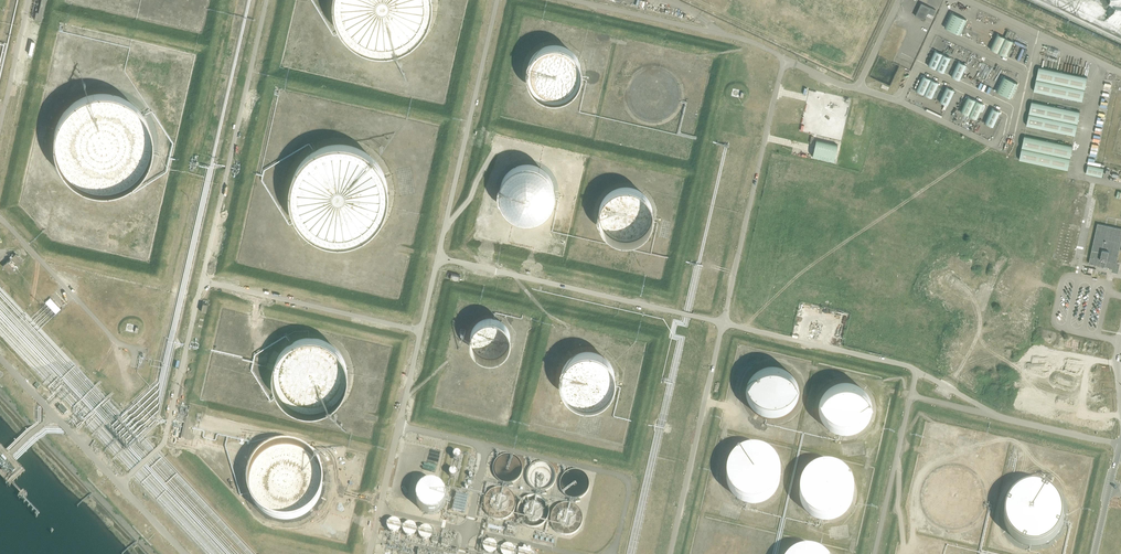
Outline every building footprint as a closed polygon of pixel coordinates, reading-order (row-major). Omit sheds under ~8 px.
[(46,0),(41,0),(38,12),(36,11),(34,19),(42,21),(46,0)] [(387,55),(408,49),(421,39),(432,22),(436,2),(435,0),(332,0),(333,18),(345,38),(364,51),(387,55)] [(927,12),(929,13),(928,15),(932,17),(935,9),(921,2),(915,15),(924,19),(927,12)] [(955,18),(949,33),(964,40),(970,25),(955,18)] [(1006,57),(1013,42),(997,34),(990,50),(1006,57)] [(570,96),(577,90),(581,82),(583,73),(581,64),(577,55),(571,49),(562,45),(553,44),(543,46),(535,51),(529,59),(526,68),(526,77),(529,86),(535,94),(544,99),(553,101),(562,100),(570,96)] [(943,73),(950,58),(934,51),(927,66),(943,73)] [(951,77),(959,81),(966,65),(958,61),(951,77)] [(1082,100),(1087,77),(1039,67),(1034,90),(1082,100)] [(931,98),(938,83),(922,76),(915,91),(931,98)] [(996,79),(990,94),(1005,101),(1011,86),(996,79)] [(947,105),(954,90),(946,86),(939,101),(947,105)] [(84,191),(107,194),(128,188),(142,178),(153,161),(156,142),(152,120),(138,102),(122,93),(108,90),(89,91),(73,99),(60,113),(52,134),(53,157),(65,178),(84,191)] [(977,120),(984,105),(968,97),(961,113),(977,120)] [(667,106),(664,112),(668,113),(669,111),(672,112),(675,103),(673,102),(672,104),(669,103),(668,107),(667,106)] [(1075,135),(1080,112),(1032,102),(1026,125),(1075,135)] [(993,127),(1000,112),(991,108),(984,124),(993,127)] [(1068,169),(1073,146),(1025,136),(1020,159),(1068,169)] [(322,239),(345,243),(366,237),(380,227),(391,210),(394,190),(390,169),(376,151),(360,141),(346,138),(327,140),(311,148),(298,161),(290,182),(291,206),(303,226),(322,239)] [(816,140),(812,157),(834,162),(838,145),(816,140)] [(526,220),(535,219),(544,215),(550,208),(554,200),(555,191),(553,181),(549,173),(541,167),(533,164),(523,164),(514,167),(507,172),(501,180),(499,189),(499,198),(503,207),(509,214),(517,219),(526,220)] [(1087,175),(1102,178),(1104,169),(1088,166),(1087,175)] [(1120,177),(1120,171),(1113,169),(1112,175),(1120,177)] [(643,238),(649,232),(654,224),(655,215),(654,206),(650,198),(643,192),(635,188),(625,186),(616,188),(608,193),(601,201),(598,210),(598,220),(602,229),(608,236),(616,241),(625,243),(634,242),(643,238)] [(1089,263),(1116,269),(1120,244),(1120,229),(1098,224),(1089,263)] [(22,261),(15,253),(2,265),(9,273),(22,261)] [(501,357),(506,353),(509,347),(511,341),(510,334),(508,328),(503,323),(497,320),(491,319),(484,320),(478,323),(473,328),(471,335),(470,341),(472,348),(476,354),(481,358),(488,360),(494,359),(501,357)] [(290,403),(305,409),(318,410),(329,406),(341,396),(348,385),(350,374),(349,362),(344,351),(336,342),(326,337),(312,334),(299,336),(287,343),(278,354),(274,366),(275,381),(279,392),(290,403)] [(605,404),(611,398),(615,390),(617,381),(616,372),(612,363),(605,357),(597,353),(587,352),(578,354),(569,359),(563,366),(560,376),(560,385),(564,394),(570,402),(578,407),(587,409),(596,408),(605,404)] [(750,408),(763,417),(775,419),(790,414),(798,404),(801,387),(794,372),(781,363),(762,364),(750,374),(744,390),(750,408)] [(823,425),(836,435),(848,436),(863,431),(871,421),(874,404),(868,389),(854,381),(836,381),(823,391),(817,407),(823,425)] [(58,408),(64,415),(67,412),(61,405),(58,408)] [(264,512),(280,518),(292,518),(303,515),(316,505),(322,494),(325,483),(323,471),(318,460),(310,451),(301,445),(286,443),(273,445),(262,452),(253,463),(249,475),(249,489),(254,501),(264,512)] [(731,491),(744,500),(757,502),(771,497),(780,487),(783,470),(776,455),(763,446),(744,447),(731,457),(726,473),(731,491)] [(453,452),(450,469),(451,469),(449,476),(458,478),(462,454),(453,452)] [(533,487),(516,510),(511,487),(514,483),(514,454),(497,454),(491,461),(497,482),(486,485),(485,505),(487,514),(503,526),(508,520),(542,532),(545,522),(549,522),(566,535),(576,532),(583,522),(580,510),(574,505),(559,504),(549,518),(544,494),(553,467),(552,465),(533,459),(527,468),(526,478),(531,481),(533,487)] [(806,510),(819,520),(831,522),(845,516),(854,506),(857,489),(850,475),(837,466),(818,466),(806,476),(800,493),(806,510)] [(950,526),(961,526),(973,520),(981,509),(984,498),(984,489),(977,477),(966,468),(957,466),(946,467),(934,472),(926,484),(923,494),(924,504),(930,516),(941,524),(950,526)] [(590,494),(585,469),(571,472),(571,475),(569,476),(570,482),(574,481),(577,496),(590,494)] [(1006,524),(1015,537),(1030,544),(1044,543),(1056,537),(1063,526),(1066,513),(1062,500),(1053,489),(1041,484),(1029,484),(1019,488),(1010,496),(1005,510),(1006,524)] [(445,512),(445,485),(418,485),(419,513),(445,512)] [(457,493),(453,510),(465,513),(469,496),(457,493)] [(425,527),(418,531),(414,524),(409,523),(402,527),(399,521),(393,520),(388,522),(387,527),(390,533),(396,534),(402,530),(406,536),(416,538),(419,536),(421,540),(427,541),(432,538),(433,533),(430,528),(425,527)] [(481,553),(533,553),(533,551),(528,549),(515,550),(515,547),(511,545),(500,546),(489,540),(485,541),(481,550),(481,553)]
